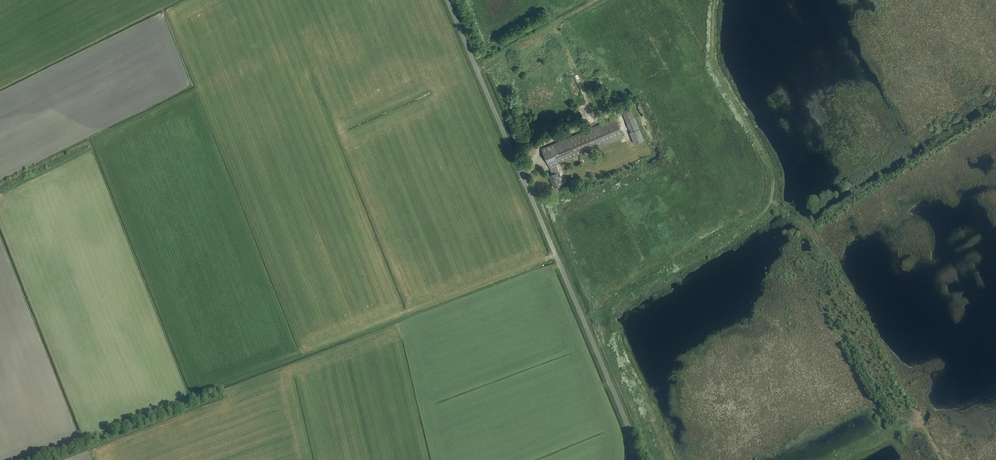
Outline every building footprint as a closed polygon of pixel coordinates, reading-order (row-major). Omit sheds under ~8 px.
[(639,128),(628,104),(620,108),(631,132),(630,133),(635,144),(644,140),(639,128)] [(615,118),(542,149),(552,174),(549,176),(554,187),(562,184),(559,177),(561,176),(556,164),(623,136),(615,118)]
